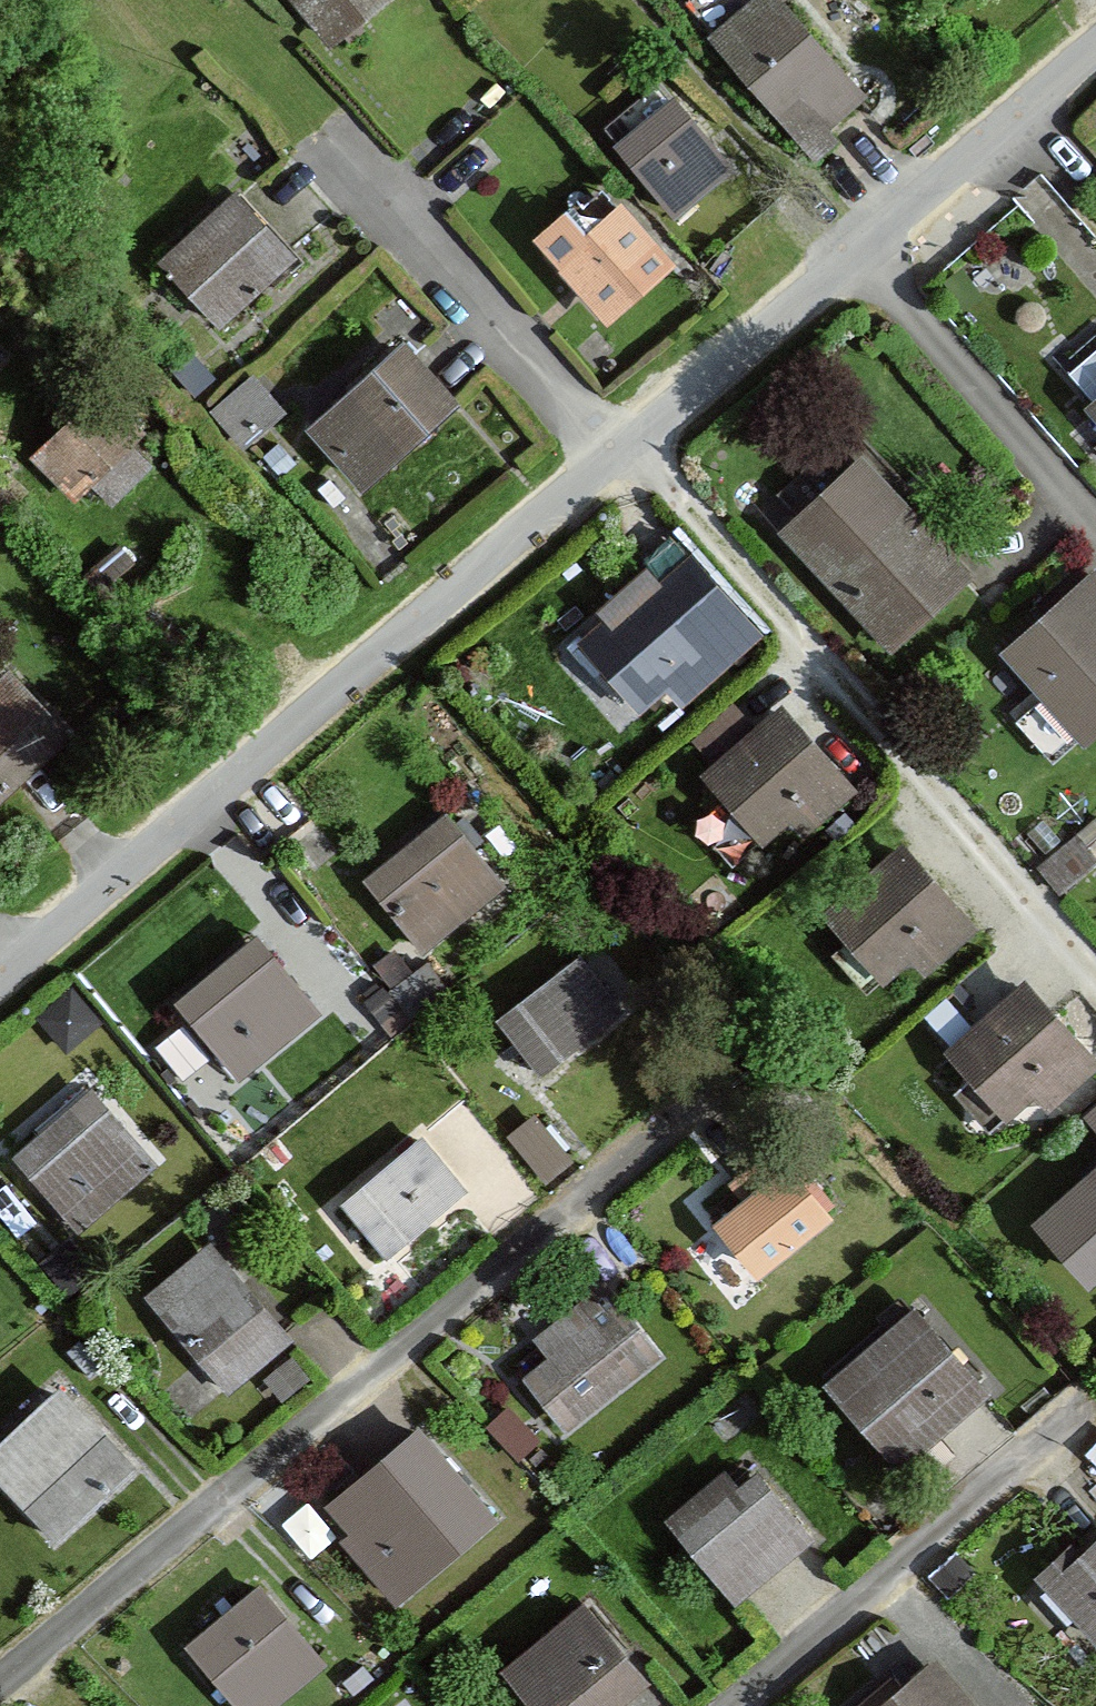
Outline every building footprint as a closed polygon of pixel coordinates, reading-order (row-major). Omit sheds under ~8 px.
[(324,55),(389,0),(277,0),(324,55)] [(697,45),(798,163),(860,111),(766,0),(750,0),(697,45)] [(725,174),(667,104),(609,153),(667,223),(725,174)] [(290,266),(226,198),(154,264),(217,333),(290,266)] [(548,274),(601,332),(670,270),(618,212),(548,274)] [(451,407),(395,347),(301,433),(356,493),(451,407)] [(234,456),(277,421),(243,379),(200,413),(234,456)] [(1095,437),(1095,402),(1079,417),(1095,437)] [(76,526),(146,469),(91,403),(22,460),(76,526)] [(878,660),(967,581),(859,460),(770,540),(878,660)] [(994,660),(1081,749),(1095,734),(1095,583),(1085,572),(994,660)] [(653,581),(573,652),(632,719),(655,698),(667,711),(749,639),(706,591),(681,613),(653,581)] [(68,742),(0,670),(0,806),(68,742)] [(736,694),(695,736),(712,752),(753,709),(736,694)] [(754,850),(783,825),(793,837),(842,793),(771,713),(693,781),(754,850)] [(408,960),(496,890),(438,818),(350,888),(408,960)] [(894,848),(814,917),(872,984),(902,959),(915,974),(965,930),(894,848)] [(237,1092),(319,1022),(256,948),(174,1017),(237,1092)] [(618,1015),(574,958),(481,1029),(525,1086),(618,1015)] [(1020,985),(938,1057),(998,1125),(1025,1101),(1042,1121),(1095,1073),(1095,1072),(1020,985)] [(424,1118),(499,1205),(537,1173),(462,1086),(424,1118)] [(150,1174),(83,1094),(0,1164),(67,1244),(150,1174)] [(374,1266),(459,1196),(414,1142),(329,1212),(374,1266)] [(1065,1180),(1095,1217),(1095,1155),(1065,1180)] [(782,1165),(773,1172),(759,1156),(717,1191),(731,1208),(707,1228),(746,1276),(822,1212),(782,1165)] [(218,1403),(284,1348),(202,1250),(136,1305),(218,1403)] [(554,1440),(653,1357),(608,1303),(582,1325),(569,1309),(520,1346),(534,1365),(509,1386),(554,1440)] [(908,1309),(815,1387),(889,1474),(982,1396),(908,1309)] [(48,1552),(133,1478),(55,1389),(0,1437),(0,1497),(48,1552)] [(405,1430),(314,1512),(401,1606),(491,1524),(405,1430)] [(653,1526),(725,1611),(805,1544),(748,1476),(732,1490),(717,1472),(653,1526)] [(1095,1648),(1095,1531),(1037,1588),(1095,1648)] [(219,1705),(277,1705),(317,1674),(249,1590),(174,1650),(219,1705)] [(576,1607),(492,1678),(516,1705),(618,1705),(642,1685),(576,1607)] [(928,1663),(873,1705),(962,1705),(928,1663)]
